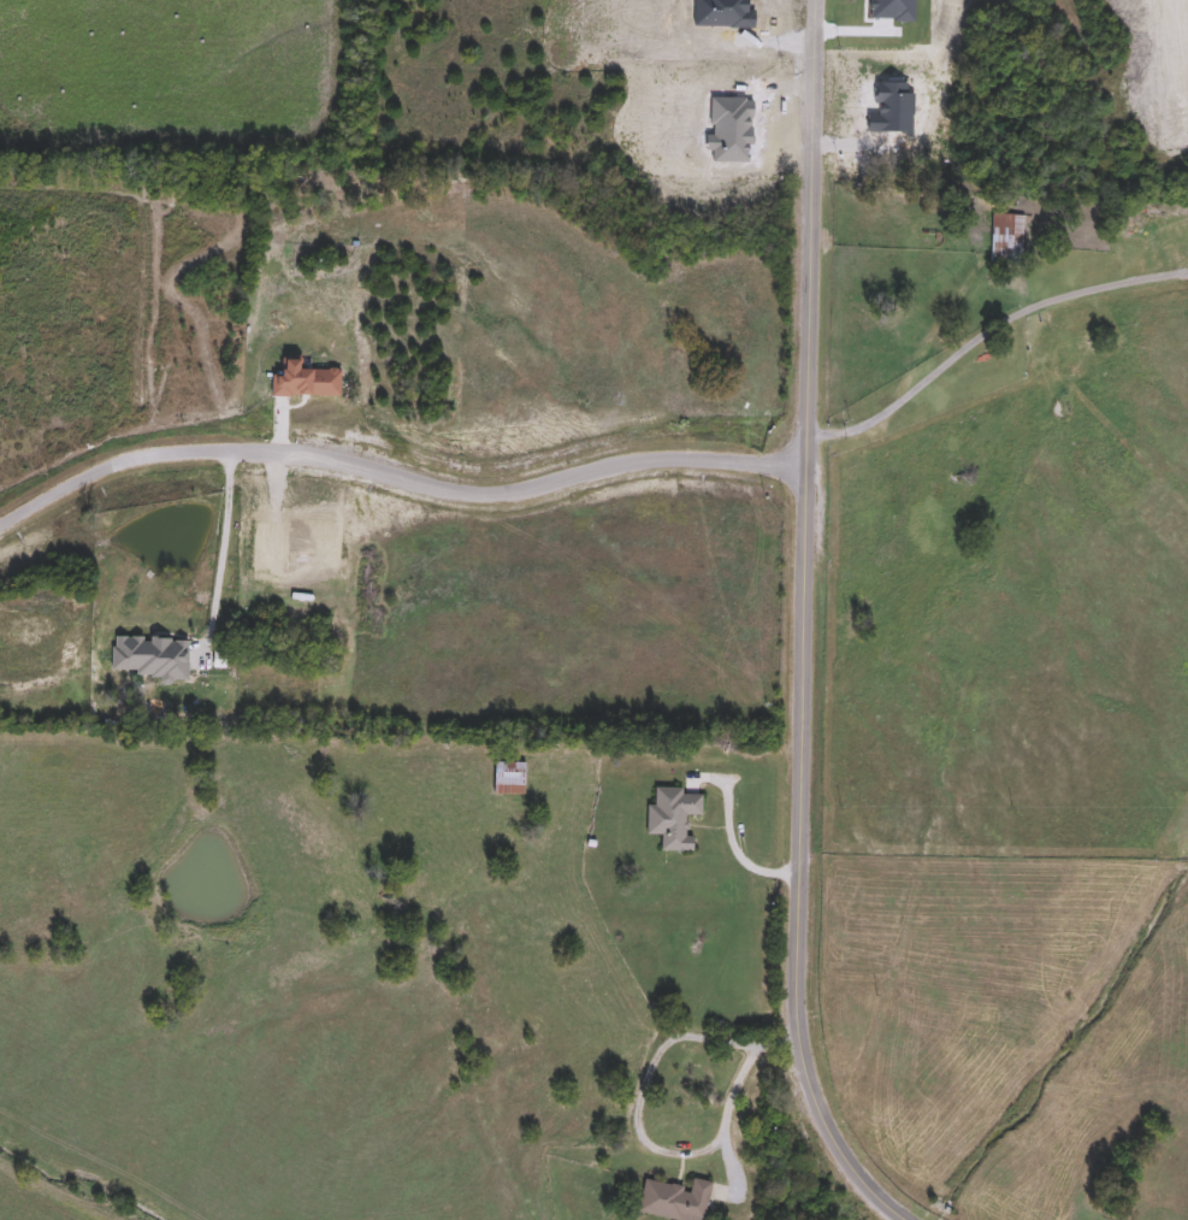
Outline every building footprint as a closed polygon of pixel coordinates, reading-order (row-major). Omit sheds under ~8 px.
[(1024,214),(1023,259),(992,259),(992,214),(1024,214)] [(112,674),(113,637),(190,640),(190,677),(112,674)] [(526,796),(496,796),(496,764),(526,764),(526,796)] [(696,850),(663,851),(663,835),(649,835),(649,806),(657,806),(657,789),(684,789),(685,795),(703,795),(703,815),(688,815),(688,837),(696,837),(696,850)] [(715,1183),(708,1219),(680,1219),(640,1213),(646,1181),(693,1190),(695,1179),(715,1183)]
